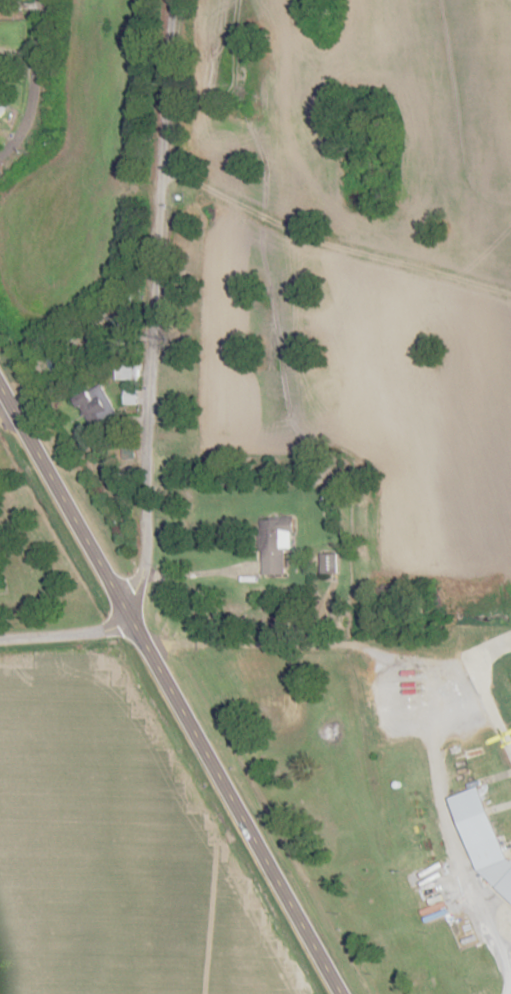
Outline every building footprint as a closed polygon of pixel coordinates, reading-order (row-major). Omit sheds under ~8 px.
[(138,367),(117,367),(117,381),(138,381),(138,367)] [(117,415),(100,384),(74,399),(90,429),(117,415)] [(284,549),(292,549),(292,518),(260,517),(260,576),(283,576),(284,549)] [(448,745),(467,740),(481,792),(487,791),(496,825),(470,831),(448,745)] [(506,876),(487,882),(474,845),(493,839),(506,876)] [(506,876),(510,867),(510,899),(495,885),(506,876)] [(435,900),(416,907),(404,875),(422,868),(435,900)]
